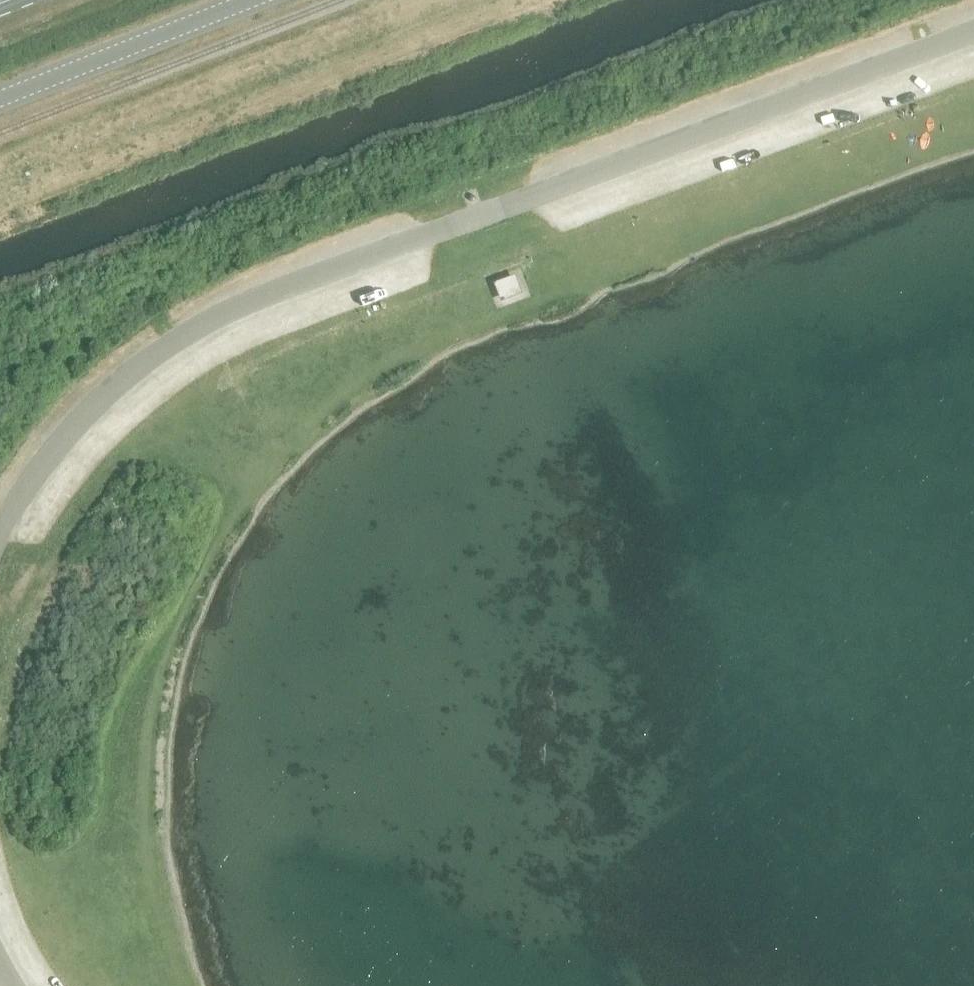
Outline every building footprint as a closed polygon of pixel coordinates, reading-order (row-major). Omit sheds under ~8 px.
[(498,285),(503,298),(518,292),(513,279),(498,285)]
